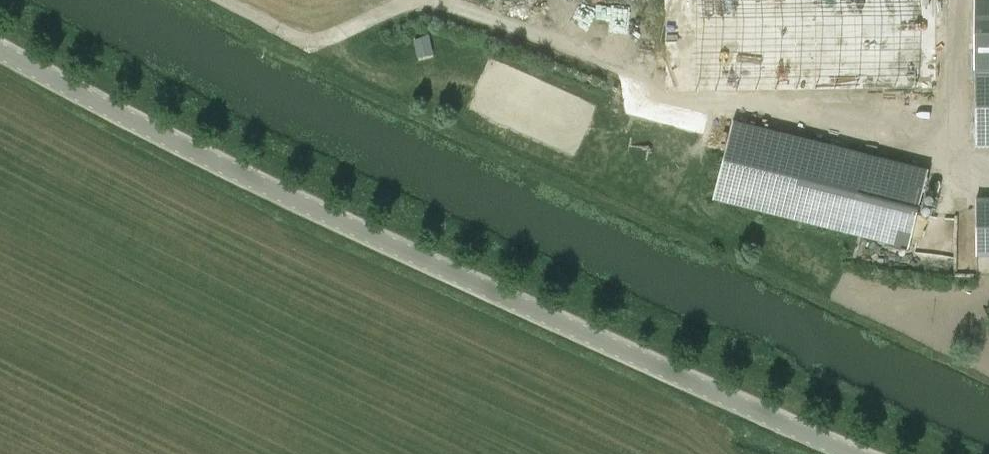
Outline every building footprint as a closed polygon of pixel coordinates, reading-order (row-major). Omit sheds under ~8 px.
[(655,87),(935,87),(935,0),(654,0),(655,87)] [(975,1),(975,46),(988,46),(988,1),(975,1)] [(432,50),(429,35),(415,39),(418,53),(432,50)] [(988,148),(988,66),(973,66),(974,148),(988,148)] [(733,120),(714,199),(908,247),(928,169),(733,120)] [(976,254),(988,254),(988,197),(976,197),(976,254)]
